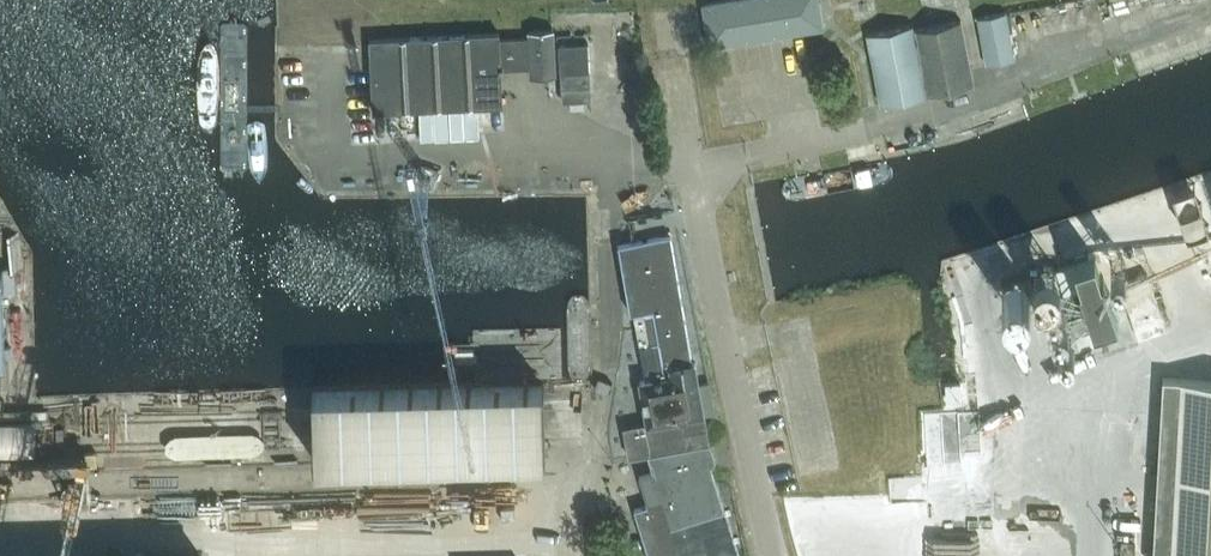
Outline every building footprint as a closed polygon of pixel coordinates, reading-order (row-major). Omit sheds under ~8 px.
[(824,26),(819,0),(722,0),(702,3),(709,45),(824,26)] [(1004,13),(977,18),(986,65),(1013,60),(1004,13)] [(867,34),(881,105),(973,88),(960,21),(915,30),(914,25),(867,34)] [(499,32),(370,39),(374,112),(405,110),(503,105),(501,68),(529,67),(529,76),(556,75),(553,30),(528,31),(528,38),(499,40),(499,32)] [(588,42),(559,43),(560,71),(561,71),(563,100),(591,98),(590,70),(588,42)] [(652,371),(693,362),(671,234),(618,243),(630,312),(653,308),(653,312),(634,315),(645,372),(652,371)] [(1090,322),(1114,315),(1094,249),(1052,262),(1077,342),(1094,337),(1090,322)] [(1167,329),(1148,274),(1120,283),(1139,339),(1167,329)] [(34,362),(34,326),(11,326),(11,362),(34,362)] [(640,380),(647,423),(624,427),(629,456),(654,452),(705,443),(710,442),(695,362),(693,362),(652,371),(653,377),(640,380)] [(1163,378),(1153,555),(1210,555),(1210,381),(1163,378)] [(947,384),(948,398),(961,397),(960,383),(947,384)] [(639,475),(648,503),(634,508),(649,555),(740,555),(710,462),(713,461),(709,446),(706,447),(705,443),(654,452),(659,469),(639,475)] [(492,514),(518,514),(519,486),(493,485),(492,514)] [(1122,540),(1121,555),(1134,555),(1135,541),(1122,540)]
